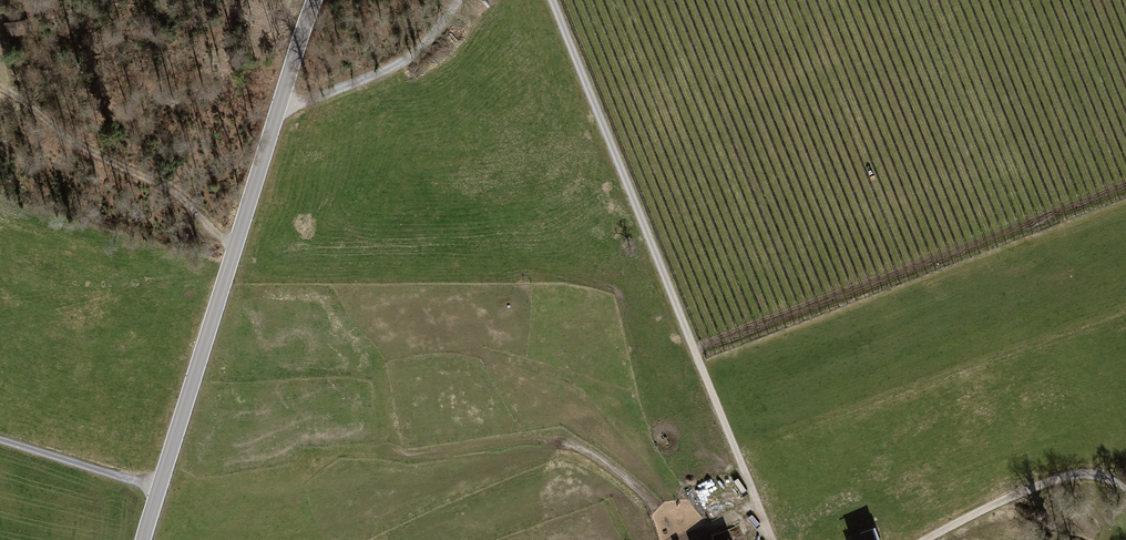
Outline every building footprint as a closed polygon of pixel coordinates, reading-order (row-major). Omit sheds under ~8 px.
[(715,479),(698,484),(705,510),(722,505),(715,479)] [(849,536),(851,539),(881,539),(875,526),(849,536)]
